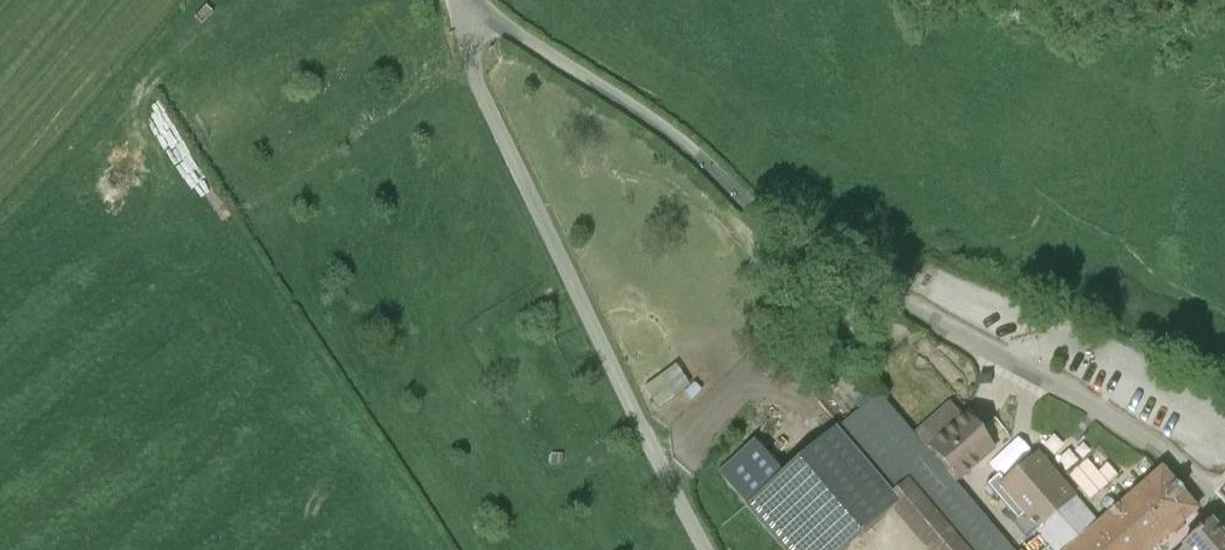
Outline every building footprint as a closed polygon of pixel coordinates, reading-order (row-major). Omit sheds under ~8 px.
[(661,403),(697,381),(683,358),(647,379),(661,403)] [(991,386),(990,375),(978,375),(979,387),(991,386)] [(878,393),(752,500),(794,549),(1011,549),(878,393)] [(996,421),(982,434),(967,415),(927,447),(928,449),(927,450),(956,482),(956,481),(958,483),(995,451),(994,449),(1009,437),(996,421)] [(1073,466),(1094,490),(1113,475),(1092,450),(1073,466)] [(1099,524),(1040,457),(1001,491),(1051,549),(1150,549),(1195,511),(1161,471),(1099,524)] [(1224,542),(1210,524),(1181,549),(1224,549),(1224,542)]
